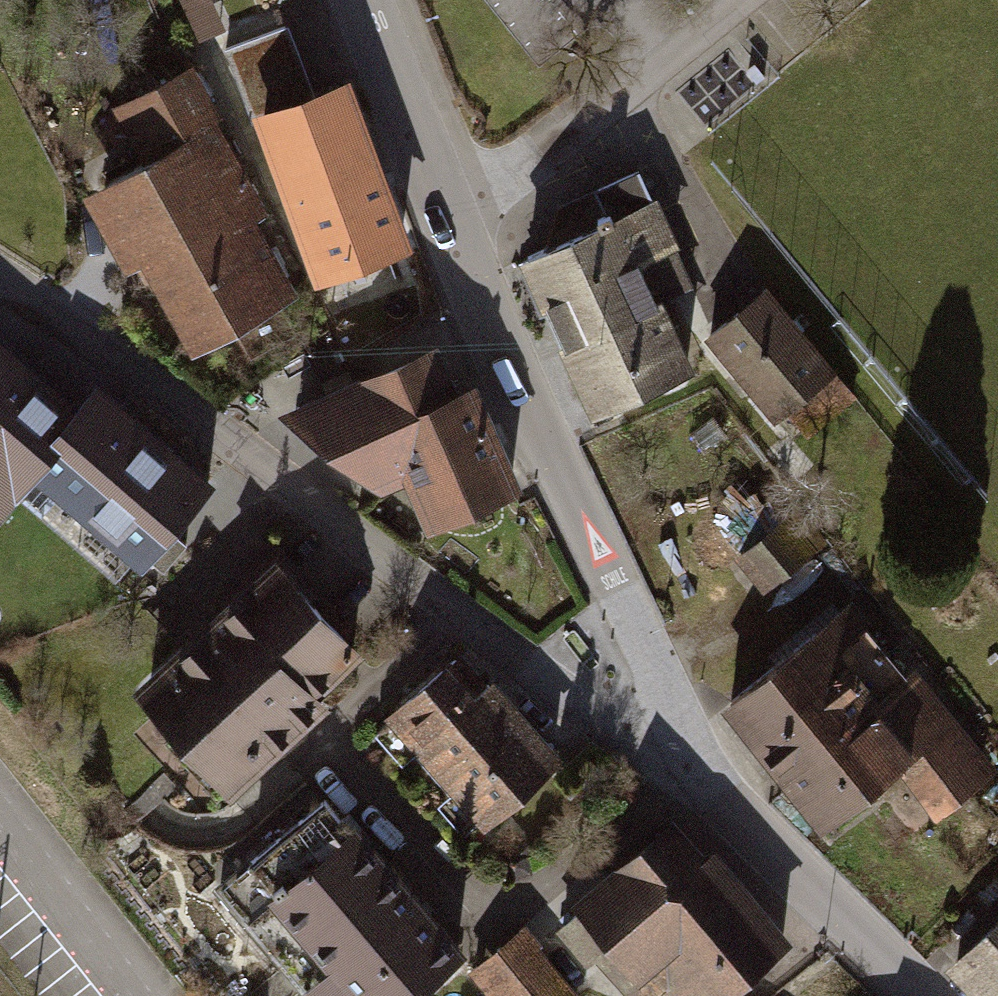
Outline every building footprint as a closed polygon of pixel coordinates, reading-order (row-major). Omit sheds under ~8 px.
[(224,47),(313,293),(418,255),(353,77),(317,90),(292,22),(224,47)] [(142,167),(84,198),(127,276),(142,269),(191,360),(303,299),(265,229),(277,222),(193,68),(112,112),(142,167)] [(661,200),(521,261),(542,308),(569,297),(588,340),(560,352),(588,416),(691,370),(643,262),(681,245),(661,200)] [(776,293),(711,342),(780,434),(845,385),(776,293)] [(438,332),(281,405),(379,488),(405,475),(430,528),(523,484),(472,374),(460,380),(438,332)] [(99,387),(77,413),(0,345),(0,528),(36,488),(140,580),(218,492),(99,387)] [(821,549),(793,517),(742,562),(770,594),(821,549)] [(269,554),(132,680),(231,787),(323,702),(315,694),(360,652),(269,554)] [(854,605),(721,711),(819,833),(897,771),(932,815),(994,765),(916,669),(881,697),(846,654),(875,631),(854,605)] [(453,652),(384,710),(478,822),(559,754),(492,674),(480,685),(453,652)] [(677,822),(578,906),(655,995),(721,995),(782,944),(677,822)] [(216,900),(295,995),(410,995),(458,957),(357,835),(278,899),(254,869),(216,900)] [(944,968),(973,995),(997,995),(997,913),(944,968)] [(526,931),(473,974),(491,995),(572,995),(576,993),(526,931)]
